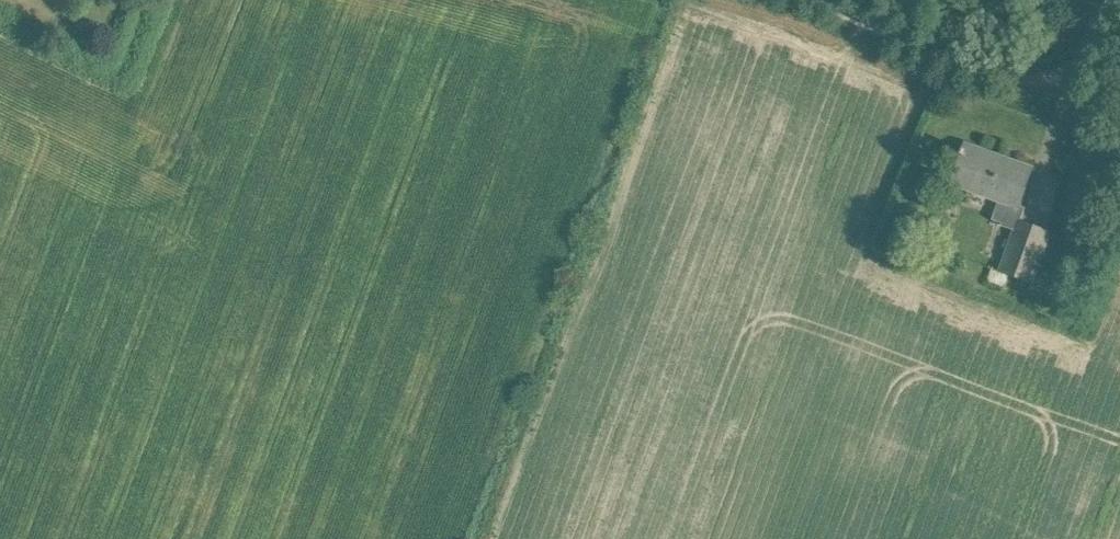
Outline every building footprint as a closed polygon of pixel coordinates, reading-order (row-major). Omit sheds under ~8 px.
[(951,183),(1018,207),(1032,168),(966,144),(964,150),(962,150),(951,183)] [(1000,271),(1033,282),(1050,233),(1018,221),(1000,271)]
